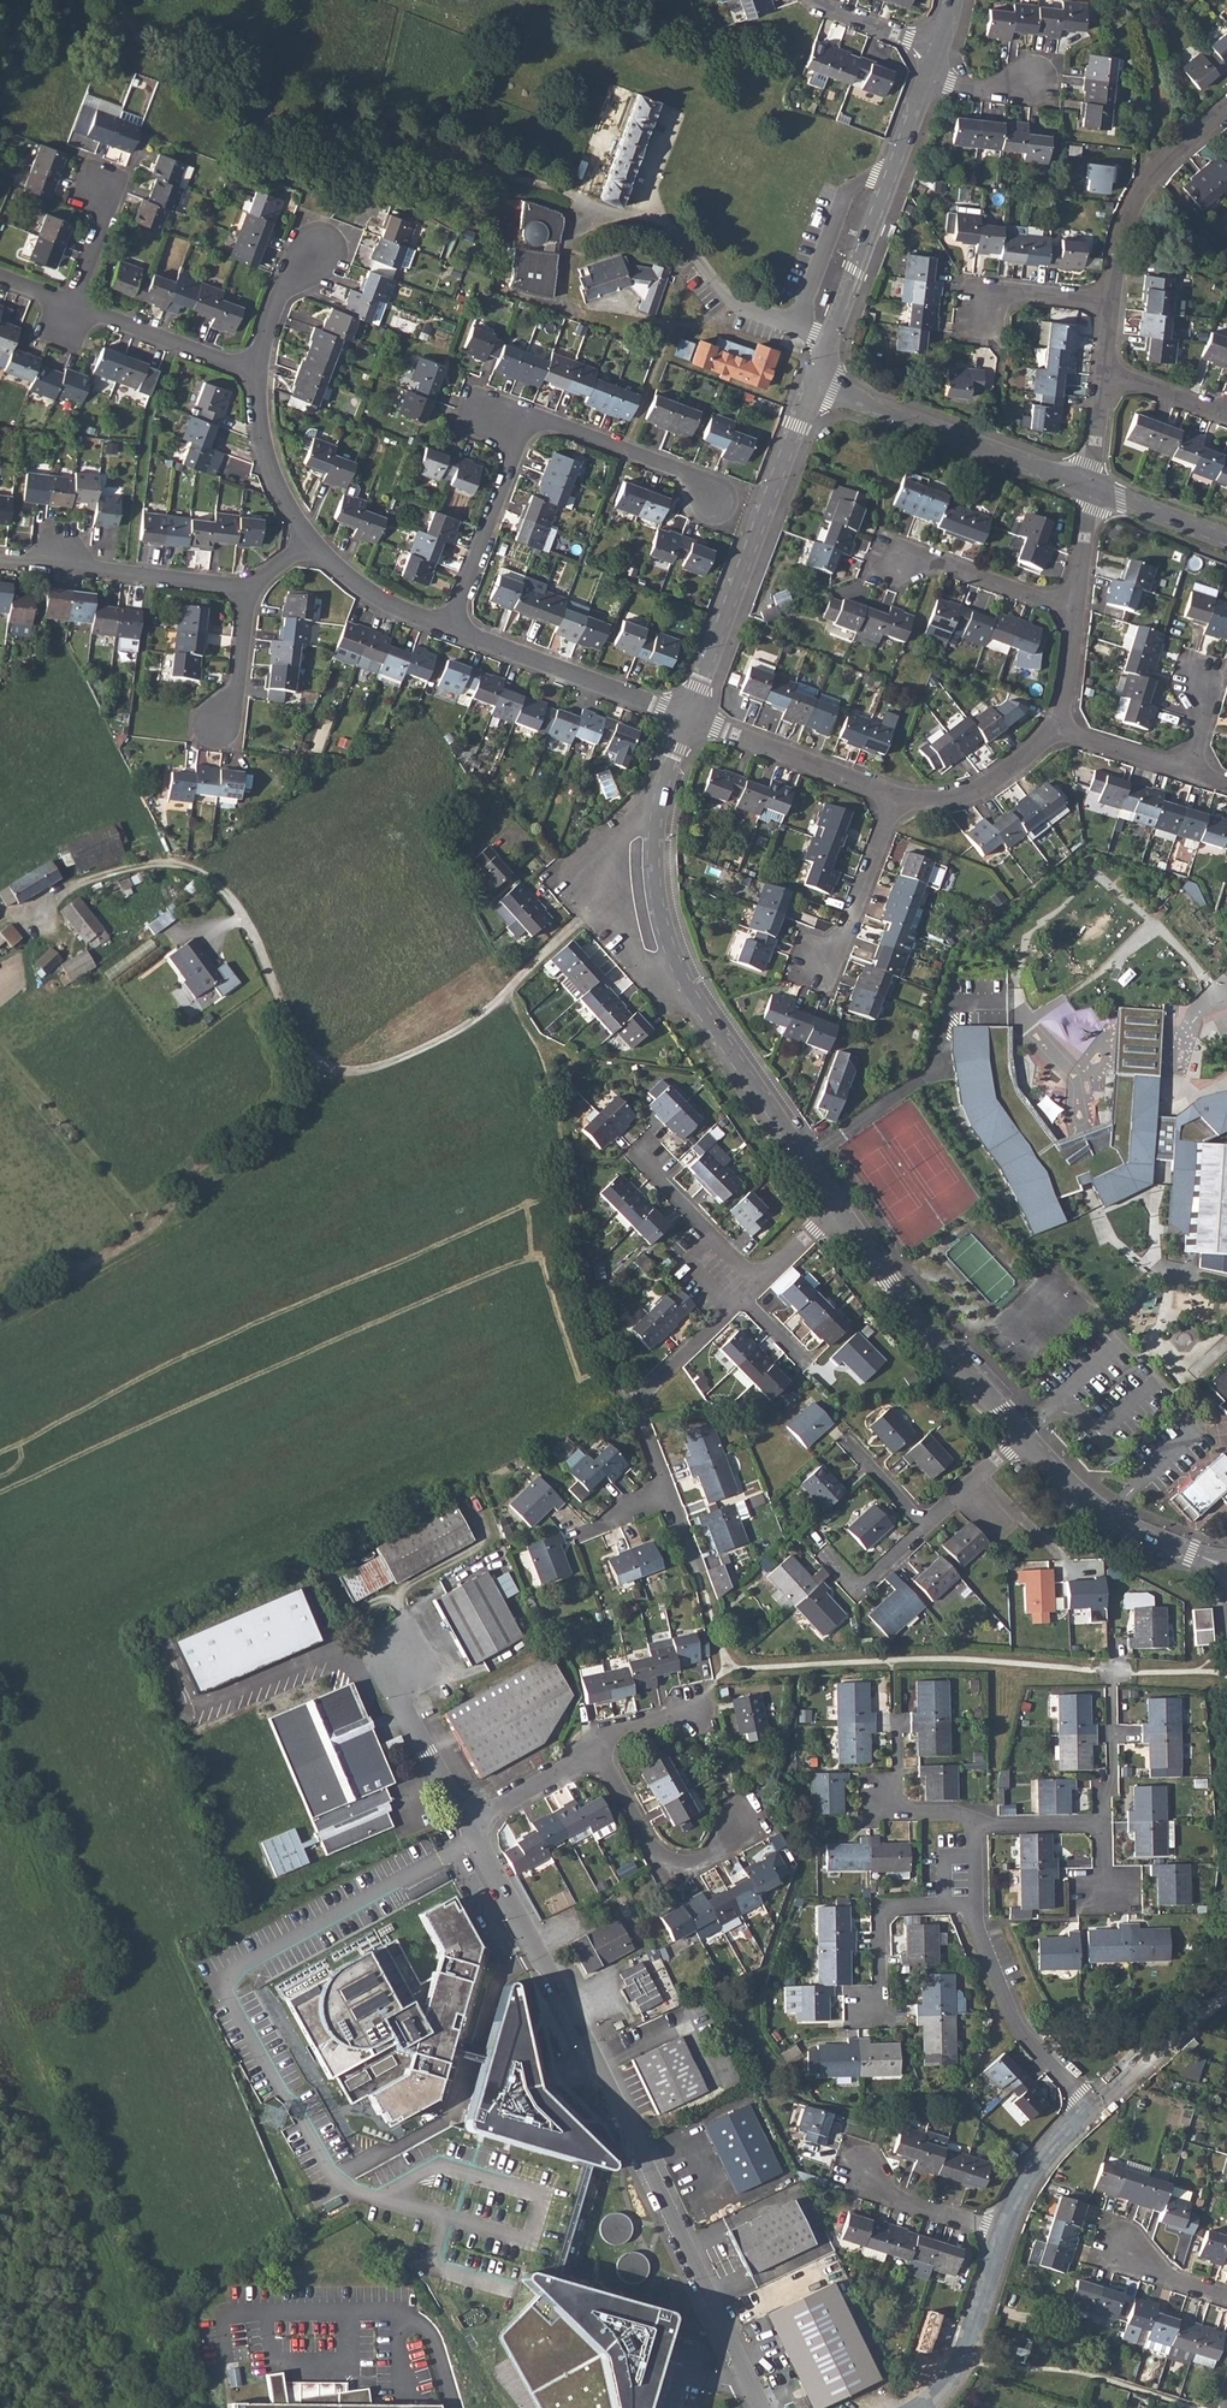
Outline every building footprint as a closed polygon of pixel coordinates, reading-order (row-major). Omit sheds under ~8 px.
[(746,19),(773,9),(770,0),(739,0),(746,19)] [(1062,9),(1059,30),(1071,31),(1072,29),(1084,31),(1087,4),(1062,1),(1062,9)] [(1014,10),(1011,33),(1023,34),(1024,32),(1035,33),(1038,6),(1014,4),(1014,10)] [(1038,6),(1035,33),(1046,34),(1046,37),(1059,38),(1059,30),(1062,9),(1038,6)] [(990,7),(987,34),(999,36),(999,39),(1011,40),(1011,33),(1014,10),(990,7)] [(1209,44),(1214,51),(1226,66),(1226,29),(1209,44)] [(813,41),(804,66),(827,74),(837,47),(825,43),(824,45),(813,41)] [(837,47),(827,74),(849,83),(849,82),(852,75),(859,58),(848,54),(849,51),(837,47)] [(1214,51),(1206,58),(1201,52),(1183,68),(1199,89),(1206,84),(1208,86),(1226,69),(1226,66),(1214,51)] [(1085,64),(1084,77),(1114,80),(1117,56),(1112,55),(1102,54),(1091,53),(1089,64),(1085,64)] [(859,58),(852,75),(864,80),(861,87),(883,95),(893,71),(882,67),(883,64),(860,55),(859,58)] [(1114,80),(1084,77),(1082,89),(1086,90),(1085,101),(1111,104),(1114,80)] [(638,94),(600,199),(620,207),(628,185),(627,185),(649,125),(650,126),(659,101),(638,94)] [(1085,101),(1081,101),(1080,113),(1083,113),(1082,126),(1108,129),(1111,104),(1085,101)] [(95,110),(86,136),(108,145),(118,119),(95,110)] [(956,116),(953,143),(977,146),(980,116),(968,115),(968,117),(956,116)] [(980,116),(977,146),(1001,149),(1004,121),(992,120),(992,117),(980,116)] [(118,119),(108,145),(131,153),(139,132),(141,128),(118,119)] [(1004,121),(1001,149),(1025,152),(1027,129),(1028,121),(1016,120),(1016,122),(1004,121)] [(1025,152),(1024,160),(1048,162),(1050,134),(1038,133),(1038,131),(1027,129),(1025,152)] [(40,145),(31,167),(57,176),(65,154),(40,145)] [(159,154),(151,176),(157,178),(176,186),(185,164),(159,154)] [(1199,169),(1219,193),(1226,186),(1226,164),(1220,156),(1212,163),(1209,160),(1199,169)] [(1119,164),(1085,161),(1083,191),(1108,193),(1109,180),(1118,181),(1119,164)] [(31,167),(23,189),(48,198),(57,176),(31,167)] [(1219,193),(1199,169),(1189,177),(1191,180),(1183,187),(1200,208),(1219,193)] [(157,178),(148,201),(168,208),(174,211),(182,188),(176,186),(157,178)] [(184,211),(192,191),(185,188),(177,208),(184,211)] [(255,190),(247,212),(272,222),(276,212),(278,213),(283,200),(255,190)] [(525,198),(524,202),(551,212),(552,207),(525,198)] [(142,199),(134,221),(160,230),(168,208),(148,201),(142,199)] [(551,212),(524,202),(520,227),(523,228),(523,232),(524,236),(527,241),(531,244),(535,244),(539,244),(543,243),(546,240),(547,239),(553,240),(554,242),(557,242),(560,242),(561,241),(562,232),(564,226),(565,220),(565,217),(551,212)] [(552,207),(551,212),(565,217),(565,215),(562,213),(563,211),(552,207)] [(247,212),(238,235),(266,245),(270,233),(268,232),(272,222),(247,212)] [(45,213),(37,236),(63,246),(71,223),(45,213)] [(384,226),(380,236),(405,246),(414,224),(386,213),(381,225),(384,226)] [(964,243),(976,245),(979,222),(980,216),(956,213),(953,239),(964,241),(964,243)] [(976,245),(976,253),(988,254),(989,253),(1000,254),(1002,231),(1003,225),(979,222),(976,245)] [(893,237),(897,226),(891,225),(888,235),(893,237)] [(1000,254),(999,259),(1011,260),(1011,263),(1023,264),(1026,235),(1002,231),(1000,254)] [(238,235),(230,257),(235,259),(255,266),(259,256),(261,257),(266,245),(238,235)] [(1026,235),(1023,264),(1034,265),(1034,263),(1047,265),(1049,245),(1050,238),(1026,235)] [(37,236),(29,258),(54,268),(63,246),(37,236)] [(405,246),(380,236),(376,247),(373,246),(369,258),(397,269),(405,246)] [(1047,265),(1047,267),(1071,270),(1072,268),(1083,269),(1086,241),(1061,238),(1060,246),(1049,245),(1047,265)] [(513,277),(509,284),(524,290),(534,293),(554,296),(558,268),(557,267),(559,252),(550,250),(542,251),(531,250),(523,247),(516,246),(513,265),(515,265),(513,277)] [(908,253),(905,278),(912,278),(935,281),(936,269),(934,268),(935,256),(908,253)] [(620,257),(579,269),(581,278),(580,278),(582,288),(580,289),(583,303),(587,303),(586,299),(618,288),(630,284),(642,297),(639,309),(654,314),(668,272),(653,267),(653,268),(628,265),(626,258),(620,258),(620,257)] [(119,261),(110,286),(121,290),(120,293),(142,301),(143,298),(149,281),(138,277),(141,269),(124,263),(119,261)] [(360,280),(356,291),(377,299),(383,302),(392,279),(368,270),(364,281),(360,280)] [(149,281),(143,298),(153,302),(152,305),(164,310),(167,302),(175,282),(152,274),(149,281)] [(1144,298),(1143,310),(1171,313),(1174,289),(1171,289),(1172,277),(1145,274),(1144,286),(1142,298),(1144,298)] [(175,282),(167,302),(180,306),(180,303),(191,307),(200,283),(178,275),(175,282)] [(905,278),(902,277),(899,301),(902,302),(909,303),(937,306),(938,293),(941,294),(942,282),(935,281),(912,278),(905,278)] [(200,283),(191,307),(201,310),(200,313),(212,318),(220,299),(222,292),(200,283)] [(347,302),(344,312),(356,317),(368,322),(377,299),(356,291),(349,289),(345,301),(347,302)] [(825,306),(829,295),(824,293),(820,305),(825,306)] [(212,318),(209,326),(221,331),(223,328),(233,331),(242,307),(220,299),(212,318)] [(909,303),(907,326),(930,328),(937,329),(938,317),(936,316),(937,306),(909,303)] [(325,317),(320,329),(340,337),(348,339),(356,317),(344,312),(332,308),(328,319),(325,317)] [(1139,321),(1138,334),(1145,334),(1168,337),(1171,313),(1143,310),(1142,321),(1139,321)] [(1042,320),(1039,344),(1041,345),(1047,345),(1075,349),(1077,349),(1079,337),(1076,337),(1077,324),(1042,320)] [(9,354),(12,348),(19,328),(0,321),(0,351),(9,354)] [(471,325),(462,350),(472,354),(471,357),(483,362),(494,334),(471,325)] [(900,325),(897,349),(924,352),(925,341),(928,341),(930,328),(907,326),(900,325)] [(311,340),(307,350),(332,360),(340,337),(320,329),(313,327),(308,338),(311,340)] [(1202,356),(1213,360),(1212,362),(1223,367),(1226,360),(1226,357),(1226,337),(1211,331),(1207,341),(1202,356)] [(1168,337),(1145,334),(1143,347),(1146,347),(1145,359),(1172,362),(1175,338),(1168,337)] [(682,337),(676,354),(690,359),(695,342),(682,337)] [(750,361),(719,349),(713,347),(714,345),(698,340),(691,361),(720,371),(719,376),(728,379),(730,374),(763,387),(776,351),(756,344),(753,352),(750,361)] [(503,344),(494,368),(505,373),(504,376),(515,380),(526,353),(503,344)] [(1047,345),(1044,369),(1067,372),(1074,373),(1076,361),(1074,361),(1075,349),(1047,345)] [(103,347),(94,372),(116,381),(127,354),(114,349),(113,351),(103,347)] [(9,354),(3,371),(32,382),(38,364),(40,359),(12,348),(9,354)] [(301,360),(297,372),(323,382),(331,385),(332,385),(341,363),(339,362),(332,360),(307,350),(303,361),(301,360)] [(526,353),(515,380),(527,385),(529,382),(539,386),(542,378),(548,361),(526,353)] [(548,361),(542,378),(553,382),(552,385),(563,389),(574,361),(570,360),(555,354),(551,353),(548,361)] [(127,354),(116,381),(137,388),(136,391),(149,395),(158,370),(147,366),(147,364),(137,360),(138,358),(127,354)] [(418,381),(413,392),(433,400),(442,377),(439,376),(443,365),(418,356),(410,378),(418,381)] [(574,361),(563,389),(575,393),(576,390),(587,395),(593,377),(596,371),(596,370),(574,361)] [(32,382),(28,390),(54,399),(56,393),(64,374),(38,364),(32,382)] [(947,367),(944,396),(969,398),(969,390),(981,391),(983,368),(959,365),(959,368),(947,367)] [(1038,368),(1035,391),(1042,392),(1061,394),(1062,384),(1065,384),(1067,372),(1044,369),(1038,368)] [(64,374),(56,393),(82,403),(90,382),(91,379),(66,369),(64,374)] [(295,385),(291,396),(300,399),(315,405),(323,382),(297,372),(292,384),(295,385)] [(587,395),(584,402),(595,406),(594,409),(605,413),(616,386),(593,377),(587,395)] [(203,408),(198,419),(215,425),(218,426),(227,403),(224,402),(228,392),(204,382),(195,404),(203,408)] [(616,386),(605,413),(618,418),(619,415),(629,419),(638,394),(616,386)] [(406,390),(398,409),(397,413),(422,422),(426,411),(429,412),(433,400),(413,392),(406,390)] [(1032,403),(1029,427),(1056,431),(1057,419),(1061,419),(1064,395),(1061,394),(1042,392),(1041,400),(1041,404),(1032,403)] [(655,394),(646,418),(657,421),(655,425),(667,429),(677,403),(655,394)] [(677,403),(667,429),(679,434),(680,430),(690,434),(699,411),(677,403)] [(1136,411),(1126,437),(1149,446),(1160,417),(1149,413),(1148,416),(1136,411)] [(711,413),(702,437),(713,441),(712,444),(724,448),(731,429),(734,422),(711,413)] [(191,416),(183,438),(190,441),(209,448),(214,437),(211,436),(215,425),(198,419),(191,416)] [(1160,417),(1149,446),(1171,454),(1181,428),(1169,424),(1170,421),(1160,417)] [(1181,428),(1171,454),(1194,463),(1202,442),(1204,434),(1193,430),(1192,432),(1181,428)] [(724,448),(721,457),(732,461),(733,458),(744,462),(753,437),(731,429),(724,448)] [(311,437),(302,462),(314,467),(313,469),(323,474),(331,453),(334,446),(311,437)] [(190,441),(181,463),(196,469),(206,473),(210,462),(213,463),(219,465),(223,454),(217,451),(209,448),(190,441)] [(1194,463),(1191,470),(1213,478),(1223,453),(1212,448),(1213,446),(1202,442),(1194,463)] [(424,446),(415,470),(438,479),(441,472),(451,476),(459,456),(436,447),(435,450),(424,446)] [(547,461),(543,473),(571,483),(579,461),(554,451),(550,462),(547,461)] [(323,474),(321,480),(333,485),(334,483),(344,487),(354,462),(331,453),(323,474)] [(1213,478),(1226,484),(1226,454),(1223,453),(1213,478)] [(451,476),(449,483),(471,491),(480,467),(470,464),(471,460),(459,456),(451,476)] [(74,478),(71,499),(95,502),(96,496),(97,487),(98,476),(75,472),(74,478)] [(22,500),(47,503),(50,475),(25,473),(22,500)] [(541,485),(537,496),(555,503),(562,506),(571,483),(543,473),(539,485),(541,485)] [(50,475),(47,503),(71,505),(71,499),(74,478),(50,475)] [(623,480),(614,504),(637,513),(647,485),(636,481),(635,484),(623,480)] [(902,480),(893,505),(904,510),(903,512),(915,517),(925,489),(902,480)] [(834,484),(820,519),(830,523),(854,532),(858,533),(862,521),(859,520),(868,496),(834,484)] [(647,485),(637,513),(659,521),(669,497),(658,493),(659,490),(647,485)] [(925,489),(915,517),(927,521),(928,518),(939,522),(946,503),(948,497),(925,489)] [(342,493),(333,517),(343,522),(342,524),(353,529),(361,509),(363,501),(342,493)] [(524,504),(519,516),(546,526),(555,503),(537,496),(532,494),(527,505),(524,504)] [(8,524),(11,497),(0,496),(0,523),(8,524)] [(95,502),(93,524),(117,527),(120,499),(96,496),(95,502)] [(939,522),(937,528),(948,532),(947,534),(959,539),(968,511),(946,503),(939,522)] [(214,521),(211,543),(224,544),(224,541),(235,542),(238,517),(240,507),(216,504),(215,514),(214,521)] [(353,529),(350,536),(363,541),(364,538),(375,542),(375,540),(384,517),(361,509),(353,529)] [(433,511),(425,533),(444,540),(452,543),(456,531),(454,530),(457,520),(438,512),(433,511)] [(968,511),(959,539),(970,543),(971,540),(981,544),(988,525),(990,520),(968,511)] [(142,513),(139,538),(151,539),(151,543),(162,544),(166,515),(142,513)] [(1026,513),(1017,535),(1025,538),(1046,546),(1050,533),(1047,533),(1051,522),(1026,513)] [(166,515),(162,544),(175,546),(176,543),(187,544),(190,518),(166,515)] [(519,529),(514,539),(534,547),(548,552),(557,530),(546,526),(519,516),(515,528),(519,529)] [(235,542),(235,545),(248,546),(248,544),(260,545),(263,519),(238,517),(235,542)] [(190,518),(187,544),(198,546),(198,549),(210,551),(211,543),(214,521),(190,518)] [(830,523),(822,545),(842,553),(849,555),(854,543),(851,542),(854,532),(830,523)] [(657,529),(648,552),(671,561),(673,554),(681,533),(669,529),(668,532),(657,527),(657,529)] [(417,530),(408,553),(433,562),(437,551),(440,552),(444,540),(425,533),(417,530)] [(681,533),(673,554),(684,558),(681,565),(704,574),(713,549),(703,545),(704,542),(681,533)] [(1017,557),(1024,538),(1017,536),(1010,554),(1017,557)] [(1025,538),(1017,561),(1042,570),(1045,560),(1048,561),(1053,549),(1046,546),(1025,538)] [(822,545),(814,542),(806,565),(830,574),(834,563),(838,564),(842,553),(822,545)] [(408,553),(400,575),(428,585),(432,573),(429,572),(433,562),(408,553)] [(1123,570),(1119,582),(1139,588),(1147,591),(1154,593),(1156,586),(1149,583),(1153,570),(1154,568),(1128,560),(1125,570),(1123,570)] [(501,567),(490,598),(501,602),(500,606),(511,610),(512,607),(521,583),(524,575),(501,567)] [(1119,582),(1110,579),(1107,592),(1110,593),(1106,604),(1132,611),(1139,588),(1119,582)] [(521,583),(512,607),(523,611),(522,614),(533,618),(543,591),(521,583)] [(7,613),(9,596),(10,586),(0,585),(0,612),(7,613)] [(47,590),(43,618),(67,621),(71,593),(47,590)] [(543,591),(533,618),(545,623),(546,620),(556,624),(563,607),(565,601),(566,600),(543,591)] [(1215,598),(1191,591),(1183,616),(1194,620),(1193,622),(1206,626),(1212,606),(1215,598)] [(71,593),(67,621),(91,624),(93,607),(94,596),(71,593)] [(282,606),(280,619),(283,619),(309,622),(312,598),(286,594),(285,606),(282,606)] [(6,622),(6,623),(31,626),(34,599),(9,596),(7,613),(6,622)] [(833,624),(855,632),(864,608),(866,605),(853,601),(852,604),(842,600),(841,603),(829,599),(822,617),(834,622),(833,624)] [(937,600),(924,633),(947,641),(953,625),(960,605),(949,601),(948,603),(937,600)] [(960,605),(953,625),(964,629),(961,637),(983,646),(986,638),(993,620),(982,616),(982,614),(960,605)] [(776,606),(761,611),(764,620),(780,615),(776,606)] [(888,613),(880,634),(903,643),(912,618),(902,613),(903,610),(891,606),(888,613)] [(1203,634),(1215,638),(1216,635),(1226,638),(1226,637),(1226,611),(1212,606),(1206,626),(1203,634)] [(90,630),(90,634),(114,637),(117,610),(93,607),(91,624),(90,630)] [(180,607),(177,631),(205,634),(206,622),(204,621),(205,610),(180,607)] [(556,624),(554,631),(564,635),(563,638),(575,643),(585,615),(563,607),(556,624)] [(864,608),(855,632),(878,640),(880,634),(888,613),(877,609),(876,612),(864,608)] [(117,610),(114,637),(138,639),(141,613),(117,610)] [(627,610),(625,616),(645,625),(648,619),(627,610)] [(993,620),(986,638),(1000,643),(997,650),(1007,653),(1009,647),(1019,620),(1007,615),(1006,617),(996,613),(993,620)] [(585,615),(575,643),(586,647),(588,643),(599,648),(608,624),(585,615)] [(279,630),(277,642),(299,645),(306,645),(309,622),(283,619),(282,630),(279,630)] [(646,628),(623,619),(614,643),(624,647),(622,650),(635,655),(643,634),(646,628)] [(1019,620),(1009,647),(1032,655),(1041,630),(1030,626),(1031,624),(1019,620)] [(343,625),(335,647),(358,656),(368,629),(356,624),(355,627),(344,623),(343,625)] [(765,625),(762,635),(771,639),(775,629),(765,625)] [(1137,626),(1130,648),(1159,657),(1162,646),(1159,645),(1162,634),(1137,626)] [(368,629),(358,656),(380,665),(387,647),(389,640),(380,636),(380,634),(368,629)] [(177,631),(174,654),(200,657),(201,646),(203,647),(205,634),(177,631)] [(643,634),(635,655),(658,664),(660,660),(670,664),(679,640),(656,632),(654,638),(643,634)] [(277,642),(269,641),(268,654),(271,654),(270,666),(295,669),(299,645),(277,642)] [(410,653),(403,673),(426,681),(435,657),(426,653),(426,650),(413,645),(410,653)] [(380,665),(377,673),(381,675),(378,682),(397,689),(400,681),(403,673),(410,653),(399,649),(398,651),(387,647),(380,665)] [(1130,648),(1123,671),(1128,673),(1148,679),(1151,669),(1155,670),(1159,657),(1130,648)] [(174,654),(171,678),(200,682),(200,669),(199,669),(200,657),(174,654)] [(446,661),(437,685),(460,694),(463,687),(474,691),(480,674),(481,671),(458,663),(457,666),(446,661)] [(86,665),(77,664),(77,665),(85,679),(86,665)] [(295,669),(270,666),(269,677),(265,677),(264,689),(267,690),(266,701),(282,703),(284,692),(292,693),(295,669)] [(749,668),(740,692),(751,697),(750,700),(761,704),(762,701),(772,676),(749,668)] [(1128,673),(1121,696),(1129,699),(1150,706),(1154,693),(1150,692),(1153,681),(1148,679),(1128,673)] [(474,691),(471,698),(494,707),(501,688),(504,679),(492,675),(491,678),(480,674),(474,691)] [(772,676),(762,701),(774,705),(772,708),(784,712),(791,692),(794,685),(772,676)] [(494,707),(491,714),(513,722),(522,699),(511,694),(512,692),(501,688),(494,707)] [(784,712),(781,720),(793,725),(795,722),(805,726),(814,701),(791,692),(784,712)] [(522,699),(513,722),(547,735),(556,712),(544,707),(545,704),(532,700),(531,702),(522,699)] [(1005,702),(993,711),(1006,729),(1023,716),(1026,708),(1006,699),(1005,702)] [(1123,718),(1122,722),(1147,730),(1150,719),(1153,720),(1157,708),(1150,706),(1129,699),(1123,718)] [(814,701),(805,726),(815,730),(814,732),(827,737),(836,709),(814,701)] [(989,708),(970,722),(982,738),(985,743),(994,736),(996,738),(1006,729),(993,711),(989,708)] [(579,716),(572,736),(595,745),(597,738),(604,720),(593,715),(594,713),(582,709),(579,716)] [(556,712),(547,735),(569,744),(572,736),(579,716),(567,712),(566,715),(556,711),(556,712)] [(848,713),(839,738),(849,742),(849,745),(860,749),(870,721),(848,713)] [(604,720),(597,738),(608,742),(606,749),(617,753),(615,761),(613,765),(624,770),(638,733),(627,729),(628,726),(605,718),(604,720)] [(966,718),(947,732),(965,756),(975,748),(973,745),(982,738),(970,722),(966,718)] [(870,721),(860,749),(871,753),(873,751),(883,755),(892,730),(870,721)] [(965,756),(947,732),(928,747),(926,744),(919,750),(933,770),(941,764),(944,768),(953,760),(955,763),(965,756)] [(194,773),(192,795),(215,797),(219,772),(207,771),(207,767),(195,766),(194,773)] [(219,772),(215,797),(239,800),(242,775),(231,774),(232,770),(219,768),(219,772)] [(711,769),(702,794),(725,802),(728,795),(739,799),(745,782),(747,779),(723,770),(722,773),(711,769)] [(1098,802),(1120,808),(1128,784),(1116,781),(1117,777),(1094,771),(1088,792),(1088,803),(1090,807),(1098,802)] [(169,774),(166,800),(191,803),(192,795),(194,773),(182,772),(181,775),(169,774)] [(768,788),(761,808),(784,816),(793,791),(783,787),(784,784),(772,780),(768,788)] [(1128,784),(1120,808),(1132,812),(1130,820),(1152,828),(1160,802),(1163,792),(1151,788),(1150,791),(1140,788),(1141,784),(1129,781),(1128,784)] [(739,799),(736,806),(758,815),(761,808),(768,788),(757,784),(755,786),(745,782),(739,799)] [(1035,788),(1025,796),(1043,819),(1049,827),(1068,812),(1046,784),(1037,791),(1035,788)] [(1017,805),(1008,812),(1024,834),(1043,819),(1025,796),(1016,803),(1017,805)] [(1160,802),(1152,828),(1174,835),(1183,806),(1172,803),(1171,805),(1160,802)] [(825,829),(821,840),(837,846),(841,848),(849,825),(846,824),(850,812),(826,804),(817,826),(825,829)] [(1183,806),(1174,835),(1186,839),(1184,846),(1196,849),(1198,842),(1206,817),(1195,813),(1196,810),(1183,806)] [(997,817),(987,825),(1000,842),(1005,849),(1024,834),(1008,812),(999,819),(997,817)] [(1198,842),(1220,849),(1226,828),(1226,821),(1217,818),(1217,820),(1206,817),(1198,842)] [(974,828),(965,835),(973,846),(982,857),(1000,842),(987,825),(982,819),(973,826),(974,828)] [(813,837),(805,860),(813,863),(832,870),(837,858),(834,857),(837,846),(821,840),(813,837)] [(480,869),(474,874),(490,892),(509,875),(502,867),(504,865),(488,846),(472,861),(480,869)] [(903,865),(899,876),(924,886),(932,863),(904,852),(900,863),(903,865)] [(17,904),(60,878),(49,861),(0,891),(0,897),(6,907),(15,902),(17,904)] [(832,870),(813,863),(805,886),(829,895),(833,884),(835,885),(839,873),(832,870)] [(146,878),(143,872),(128,879),(131,885),(146,878)] [(170,883),(176,880),(173,875),(168,878),(170,883)] [(892,885),(888,897),(916,907),(924,886),(899,876),(895,886),(892,885)] [(119,884),(118,884),(120,888),(121,890),(131,885),(128,879),(119,884)] [(119,884),(117,881),(107,886),(110,893),(120,888),(118,884),(119,884)] [(105,886),(103,887),(101,883),(89,889),(94,900),(108,894),(105,886)] [(492,905),(509,924),(515,919),(536,900),(528,890),(525,892),(517,884),(492,905)] [(766,884),(758,906),(785,917),(789,905),(787,904),(791,894),(766,884)] [(78,897),(60,911),(85,944),(88,942),(89,944),(91,946),(93,947),(95,946),(97,944),(98,942),(94,937),(103,930),(78,897)] [(886,910),(882,921),(889,923),(915,933),(923,910),(916,907),(888,897),(883,910),(886,910)] [(536,900),(515,919),(530,937),(550,920),(542,911),(544,909),(536,900)] [(168,913),(156,923),(163,931),(175,922),(171,916),(177,912),(172,906),(166,910),(168,913)] [(758,906),(749,929),(756,931),(774,938),(778,927),(781,927),(785,917),(758,906)] [(156,923),(148,929),(155,938),(163,931),(156,923)] [(883,933),(879,945),(907,955),(915,933),(889,923),(886,934),(883,933)] [(0,932),(0,946),(4,942),(10,948),(21,939),(8,925),(0,932)] [(109,937),(103,930),(94,937),(100,944),(109,937)] [(774,938),(756,931),(752,942),(746,940),(737,963),(762,971),(765,961),(768,962),(776,939),(774,938)] [(213,987),(222,998),(240,984),(226,965),(217,971),(194,940),(169,959),(182,976),(188,972),(204,994),(213,987)] [(577,949),(569,941),(550,959),(544,964),(543,965),(551,974),(558,967),(567,977),(588,957),(580,948),(577,949)] [(877,957),(873,968),(890,974),(898,977),(907,955),(879,945),(875,956),(877,957)] [(52,949),(52,948),(35,964),(45,974),(62,958),(52,949)] [(65,963),(61,965),(65,974),(70,981),(94,967),(85,951),(65,963)] [(588,957),(567,977),(583,994),(597,981),(602,977),(594,969),(596,966),(588,957)] [(858,974),(854,987),(882,997),(890,974),(873,968),(865,965),(861,975),(858,974)] [(204,994),(188,972),(182,976),(186,982),(183,985),(195,1001),(204,994)] [(70,981),(65,974),(59,977),(63,985),(70,981)] [(583,994),(578,998),(595,1016),(616,997),(608,987),(605,989),(597,981),(583,994)] [(852,999),(848,1010),(873,1019),(882,997),(854,987),(850,998),(852,999)] [(762,1019),(785,1027),(792,1007),(795,999),(783,995),(782,998),(771,994),(762,1019)] [(616,997),(595,1016),(611,1034),(615,1031),(630,1017),(622,1008),(624,1006),(616,997)] [(785,1027),(782,1035),(804,1043),(813,1018),(802,1015),(804,1011),(792,1007),(785,1027)] [(1118,1018),(1162,1021),(1163,1010),(1118,1007),(1118,1018)] [(630,1017),(615,1031),(631,1048),(652,1029),(644,1020),(642,1021),(634,1013),(630,1017)] [(813,1018),(804,1043),(827,1052),(836,1027),(825,1023),(826,1019),(814,1015),(813,1018)] [(1162,1021),(1118,1018),(1114,1075),(1158,1078),(1162,1021)] [(1200,1253),(1226,1255),(1226,1091),(1174,1117),(1174,1118),(1156,1117),(1158,1078),(1114,1075),(1113,1075),(1111,1120),(1109,1146),(1069,1165),(1056,1141),(1014,1090),(1008,1056),(1008,1027),(952,1027),(952,1054),(961,1105),(974,1103),(977,1121),(969,1126),(999,1167),(1008,1186),(1018,1181),(1025,1194),(1015,1199),(1033,1235),(1066,1223),(1055,1200),(1081,1191),(1079,1186),(1090,1182),(1103,1208),(1151,1185),(1153,1160),(1171,1161),(1171,1171),(1189,1172),(1189,1177),(1191,1177),(1191,1190),(1188,1190),(1186,1222),(1188,1223),(1188,1236),(1185,1236),(1184,1253),(1200,1253)] [(1012,1027),(1008,1027),(1008,1056),(1014,1090),(1056,1141),(1069,1165),(1109,1146),(1111,1120),(1059,1139),(1017,1087),(1012,1057),(1012,1027)] [(837,1049),(817,1106),(829,1109),(826,1118),(836,1121),(856,1070),(849,1058),(851,1053),(837,1049)] [(574,1080),(570,1084),(574,1088),(578,1085),(574,1080)] [(574,1088),(570,1084),(564,1089),(569,1094),(574,1088)] [(668,1087),(657,1097),(649,1105),(657,1113),(654,1115),(664,1125),(685,1104),(668,1087)] [(616,1097),(598,1114),(618,1135),(628,1125),(626,1123),(634,1115),(616,1097)] [(685,1104),(664,1125),(673,1134),(675,1131),(683,1139),(701,1122),(685,1104)] [(598,1114),(594,1110),(586,1118),(590,1122),(581,1131),(600,1150),(607,1142),(609,1143),(618,1135),(598,1114)] [(707,1133),(690,1149),(698,1158),(688,1169),(696,1177),(694,1179),(702,1188),(722,1168),(730,1161),(714,1145),(716,1142),(707,1133)] [(722,1168),(702,1188),(711,1197),(713,1195),(721,1203),(739,1185),(722,1168)] [(600,1194),(616,1211),(636,1190),(628,1181),(625,1183),(618,1176),(600,1194)] [(636,1190),(616,1211),(633,1228),(651,1210),(643,1201),(645,1199),(636,1190)] [(748,1193),(730,1212),(737,1220),(735,1222),(751,1238),(766,1223),(760,1216),(766,1211),(748,1193)] [(651,1210),(633,1228),(650,1246),(670,1226),(661,1216),(659,1218),(651,1210)] [(1200,1253),(1200,1268),(1226,1274),(1226,1255),(1200,1253)] [(788,1304),(796,1312),(815,1294),(798,1277),(777,1297),(786,1306),(788,1304)] [(664,1297),(647,1314),(668,1335),(677,1326),(675,1323),(694,1305),(680,1291),(669,1302),(664,1297)] [(815,1294),(796,1312),(804,1320),(802,1322),(811,1332),(832,1311),(815,1294)] [(832,1311),(811,1332),(820,1341),(822,1339),(830,1347),(849,1328),(832,1311)] [(668,1335),(647,1314),(630,1330),(648,1349),(656,1341),(659,1343),(668,1335)] [(719,1350),(735,1367),(757,1347),(748,1338),(745,1341),(737,1332),(719,1350)] [(856,1333),(830,1360),(838,1367),(842,1362),(864,1384),(885,1363),(856,1333)] [(757,1347),(735,1367),(752,1384),(771,1366),(764,1359),(766,1357),(757,1347)] [(1207,1384),(1223,1402),(1219,1406),(1225,1413),(1226,1411),(1226,1365),(1207,1384)] [(771,1366),(752,1384),(779,1412),(795,1397),(785,1387),(790,1382),(782,1373),(779,1375),(771,1366)] [(723,1404),(740,1382),(727,1373),(715,1390),(697,1376),(692,1382),(723,1404)] [(813,1404),(787,1428),(805,1448),(813,1442),(812,1440),(824,1429),(825,1431),(832,1424),(813,1404)] [(889,1409),(868,1427),(875,1435),(877,1434),(888,1446),(887,1447),(893,1454),(913,1436),(889,1409)] [(685,1459),(689,1469),(722,1456),(710,1423),(682,1434),(691,1457),(685,1459)] [(926,1435),(901,1457),(909,1465),(914,1461),(932,1480),(951,1462),(926,1435)] [(609,1445),(592,1462),(606,1477),(612,1483),(620,1475),(618,1473),(626,1464),(609,1445)] [(592,1462),(586,1456),(579,1449),(563,1464),(563,1467),(569,1473),(587,1491),(595,1483),(597,1486),(606,1477),(592,1462)] [(1172,1500),(1192,1522),(1200,1515),(1202,1516),(1221,1498),(1226,1505),(1226,1457),(1223,1452),(1178,1493),(1179,1493),(1172,1500)] [(722,1456),(689,1469),(692,1479),(698,1477),(709,1504),(737,1494),(722,1456)] [(800,1485),(825,1511),(845,1493),(838,1486),(837,1487),(826,1475),(827,1474),(820,1466),(800,1485)] [(540,1476),(510,1506),(531,1527),(553,1506),(558,1510),(565,1503),(540,1476)] [(742,1501),(698,1518),(701,1528),(708,1526),(718,1554),(747,1543),(739,1523),(748,1519),(742,1501)] [(379,1557),(339,1578),(353,1604),(393,1582),(395,1585),(474,1542),(455,1505),(375,1549),(379,1557)] [(873,1506),(847,1531),(866,1551),(872,1545),(871,1544),(884,1532),(885,1533),(892,1526),(873,1506)] [(500,1515),(494,1518),(504,1542),(512,1538),(511,1535),(515,1532),(500,1515)] [(988,1543),(969,1522),(962,1529),(963,1530),(951,1541),(950,1540),(943,1547),(962,1567),(988,1543)] [(562,1533),(527,1547),(541,1585),(570,1574),(560,1547),(566,1544),(562,1533)] [(641,1545),(630,1550),(640,1576),(662,1568),(653,1544),(642,1548),(641,1545)] [(640,1576),(630,1550),(618,1554),(619,1557),(608,1561),(618,1584),(640,1576)] [(793,1604),(796,1607),(822,1582),(829,1576),(821,1568),(810,1579),(789,1557),(768,1576),(780,1588),(773,1595),(787,1610),(793,1604)] [(959,1577),(940,1557),(932,1564),(933,1566),(922,1576),(920,1575),(913,1582),(932,1602),(959,1577)] [(726,1558),(718,1561),(727,1585),(736,1581),(726,1558)] [(766,1559),(759,1566),(766,1574),(774,1567),(766,1559)] [(1051,1570),(1018,1571),(1018,1584),(1025,1584),(1026,1613),(1053,1612),(1051,1570)] [(486,1572),(433,1601),(469,1667),(522,1638),(486,1572)] [(893,1572),(884,1580),(895,1592),(868,1618),(887,1640),(924,1607),(893,1572)] [(1096,1581),(1066,1582),(1067,1610),(1090,1609),(1091,1624),(1109,1623),(1107,1576),(1096,1577),(1096,1581)] [(822,1582),(796,1607),(823,1636),(844,1616),(824,1594),(829,1590),(822,1582)] [(296,1590),(169,1645),(191,1698),(319,1644),(296,1590)] [(1135,1639),(1129,1639),(1129,1649),(1165,1648),(1164,1607),(1152,1608),(1152,1598),(1145,1595),(1125,1595),(1125,1608),(1135,1608),(1135,1639)] [(1210,1610),(1191,1611),(1194,1646),(1213,1645),(1210,1610)] [(694,1635),(671,1640),(677,1668),(689,1666),(688,1663),(700,1660),(699,1657),(710,1655),(709,1653),(706,1634),(695,1637),(694,1635)] [(651,1649),(649,1649),(651,1658),(655,1681),(667,1679),(667,1676),(678,1674),(677,1668),(671,1640),(651,1644),(651,1649)] [(549,1656),(548,1657),(563,1711),(572,1696),(549,1656)] [(563,1711),(548,1657),(444,1715),(479,1778),(515,1759),(544,1743),(563,1711)] [(651,1658),(627,1663),(629,1669),(632,1689),(644,1686),(645,1689),(656,1687),(655,1681),(651,1658)] [(629,1669),(605,1674),(611,1703),(623,1700),(622,1697),(633,1694),(632,1689),(629,1669)] [(605,1674),(581,1679),(586,1705),(598,1702),(599,1705),(611,1703),(605,1674)] [(911,1713),(910,1713),(910,1723),(947,1723),(946,1682),(916,1682),(917,1713),(911,1713)] [(838,1685),(838,1724),(875,1724),(875,1714),(868,1714),(868,1684),(838,1685)] [(351,1685),(269,1719),(317,1832),(314,1833),(316,1837),(301,1844),(294,1829),(261,1843),(276,1878),(309,1863),(303,1849),(321,1842),(327,1856),(393,1827),(384,1804),(391,1801),(385,1787),(392,1784),(351,1685)] [(759,1694),(733,1700),(735,1709),(737,1709),(740,1726),(738,1726),(740,1735),(766,1730),(759,1694)] [(1059,1695),(1060,1736),(1097,1735),(1097,1725),(1090,1725),(1089,1694),(1059,1695)] [(1142,1725),(1142,1734),(1179,1734),(1178,1699),(1148,1699),(1148,1724),(1142,1725)] [(947,1723),(910,1723),(911,1734),(917,1734),(918,1757),(948,1757),(947,1723)] [(875,1724),(838,1724),(839,1765),(869,1764),(869,1735),(875,1735),(875,1724)] [(1179,1734),(1142,1734),(1143,1745),(1149,1745),(1150,1769),(1180,1769),(1179,1734)] [(1097,1735),(1060,1736),(1061,1771),(1090,1770),(1090,1746),(1097,1745),(1097,1735)] [(642,1774),(648,1786),(674,1772),(662,1750),(639,1763),(644,1773),(642,1774)] [(955,1766),(918,1767),(919,1777),(925,1777),(926,1801),(956,1801),(955,1766)] [(674,1772),(648,1786),(654,1796),(656,1795),(662,1805),(685,1793),(674,1772)] [(999,1773),(997,1781),(1007,1781),(1007,1773),(999,1773)] [(848,1774),(812,1775),(812,1815),(842,1815),(841,1785),(849,1785),(848,1774)] [(1075,1780),(1038,1780),(1038,1816),(1069,1815),(1069,1791),(1074,1790),(1075,1780)] [(1007,1781),(997,1781),(997,1791),(1007,1791),(1007,1781)] [(1127,1812),(1128,1822),(1164,1821),(1164,1786),(1135,1787),(1135,1812),(1127,1812)] [(662,1805),(660,1807),(666,1818),(668,1817),(674,1827),(697,1814),(685,1793),(662,1805)] [(588,1801),(577,1807),(587,1825),(591,1832),(595,1840),(614,1829),(615,1828),(611,1821),(612,1821),(600,1798),(589,1804),(588,1801)] [(564,1809),(554,1815),(566,1837),(587,1825),(577,1807),(573,1800),(562,1806),(564,1809)] [(541,1818),(531,1823),(535,1831),(544,1849),(566,1837),(554,1815),(543,1820),(541,1818)] [(1164,1821),(1128,1822),(1128,1832),(1135,1832),(1136,1857),(1165,1856),(1165,1847),(1164,1821)] [(516,1847),(503,1854),(515,1875),(548,1856),(544,1849),(535,1831),(523,1837),(525,1839),(515,1845),(516,1847)] [(1050,1835),(1020,1835),(1020,1870),(1058,1869),(1057,1859),(1050,1859),(1050,1835)] [(870,1871),(869,1838),(858,1838),(858,1845),(826,1846),(826,1872),(870,1871)] [(879,1838),(869,1838),(870,1871),(870,1873),(888,1872),(889,1882),(904,1881),(903,1872),(910,1872),(909,1844),(879,1844),(879,1838)] [(753,1863),(742,1869),(746,1877),(757,1895),(777,1883),(765,1860),(754,1866),(753,1863)] [(1164,1866),(1152,1866),(1152,1876),(1158,1876),(1158,1906),(1189,1906),(1188,1865),(1164,1866)] [(1058,1869),(1020,1870),(1021,1910),(1051,1910),(1051,1880),(1058,1880),(1058,1869)] [(736,1885),(726,1891),(739,1914),(761,1902),(757,1895),(746,1877),(735,1883),(736,1885)] [(870,1890),(861,1890),(862,1898),(870,1898),(870,1893),(870,1890)] [(715,1894),(704,1900),(714,1918),(718,1926),(739,1914),(726,1891),(716,1896),(715,1894)] [(690,1901),(680,1907),(693,1930),(714,1918),(704,1900),(700,1893),(689,1899),(690,1901)] [(324,1974),(283,1997),(327,2078),(334,2074),(350,2103),(365,2094),(376,2114),(380,2112),(385,2121),(394,2116),(396,2119),(435,2098),(448,2052),(450,2045),(454,2031),(458,2032),(464,2011),(460,2010),(479,1943),(458,1905),(455,1907),(449,1897),(440,1902),(438,1899),(418,1910),(439,1948),(431,1974),(420,1980),(395,1935),(366,1952),(364,1948),(335,1965),(324,1974)] [(693,1930),(680,1907),(669,1913),(668,1910),(658,1916),(672,1942),(693,1930)] [(819,1909),(820,1942),(856,1941),(855,1931),(849,1932),(848,1907),(819,1909)] [(923,1915),(907,1914),(906,1922),(923,1923),(923,1915)] [(1212,1914),(1198,1914),(1204,1927),(1212,1914)] [(616,1919),(569,1944),(586,1974),(632,1949),(616,1919)] [(1139,1924),(1127,1925),(1127,1962),(1169,1960),(1167,1931),(1139,1931),(1139,1924)] [(900,1956),(901,1966),(937,1966),(936,1925),(906,1926),(907,1956),(900,1956)] [(1127,1962),(1127,1925),(1117,1925),(1117,1932),(1088,1932),(1088,1962),(1127,1962)] [(1068,1939),(1037,1940),(1039,1970),(1079,1969),(1078,1933),(1068,1933),(1068,1939)] [(855,1942),(820,1942),(820,1986),(835,1986),(843,1986),(850,1985),(849,1953),(856,1953),(855,1942)] [(642,1961),(621,1974),(626,1987),(621,1990),(629,2003),(635,2000),(641,2011),(663,2001),(642,1961)] [(260,1962),(251,1966),(260,1992),(271,1987),(260,1962)] [(260,1992),(251,1966),(247,1968),(258,1993),(260,1992)] [(916,2006),(917,2016),(954,2015),(952,1975),(923,1975),(923,2005),(916,2006)] [(537,2083),(515,1984),(513,1981),(510,1979),(507,1980),(505,1982),(484,2055),(482,2061),(462,2128),(585,2164),(592,2166),(610,2170),(614,2167),(614,2162),(541,2091),(542,2089),(543,2087),(542,2085),(542,2084),(540,2083),(537,2083)] [(820,1986),(798,1987),(799,2022),(828,2021),(828,1997),(835,1997),(835,1986),(820,1986)] [(954,2015),(917,2016),(917,2027),(924,2026),(925,2067),(955,2066),(954,2015)] [(621,2021),(614,2025),(617,2031),(624,2028),(621,2021)] [(680,2038),(632,2061),(657,2114),(705,2091),(680,2038)] [(859,2076),(859,2039),(848,2039),(848,2046),(818,2047),(818,2051),(808,2052),(808,2073),(818,2073),(819,2077),(859,2076)] [(868,2039),(859,2039),(859,2076),(900,2075),(899,2045),(868,2045),(868,2039)] [(467,2057),(482,2061),(484,2055),(469,2051),(450,2045),(448,2052),(467,2057)] [(788,2049),(781,2054),(786,2063),(794,2057),(788,2049)] [(1002,2054),(982,2072),(999,2091),(1006,2085),(1007,2086),(1011,2091),(1027,2076),(1012,2061),(1010,2063),(1002,2054)] [(1027,2076),(1011,2091),(1018,2098),(1012,2104),(1028,2121),(1048,2103),(1040,2095),(1042,2092),(1027,2076)] [(926,2079),(918,2081),(920,2087),(928,2085),(926,2079)] [(920,2087),(918,2081),(908,2085),(911,2092),(920,2087)] [(705,2126),(737,2194),(779,2173),(746,2105),(705,2126)] [(832,2115),(806,2107),(798,2129),(807,2132),(805,2141),(825,2148),(832,2126),(829,2125),(832,2115)] [(902,2159),(915,2162),(923,2135),(901,2128),(893,2153),(903,2156),(902,2159)] [(915,2162),(912,2171),(924,2175),(925,2172),(936,2176),(946,2144),(948,2139),(925,2131),(923,2135),(915,2162)] [(946,2144),(936,2176),(948,2179),(947,2182),(958,2185),(967,2158),(958,2155),(960,2149),(946,2144)] [(967,2158),(958,2185),(970,2189),(971,2186),(983,2190),(990,2165),(967,2158)] [(1124,2171),(1115,2198),(1126,2202),(1126,2203),(1138,2207),(1147,2178),(1150,2169),(1127,2162),(1124,2171)] [(1101,2163),(1093,2191),(1104,2194),(1104,2196),(1115,2200),(1115,2198),(1124,2171),(1101,2163)] [(592,2166),(585,2164),(552,2279),(559,2281),(592,2166)] [(1147,2178),(1138,2207),(1150,2211),(1151,2209),(1161,2212),(1167,2196),(1169,2187),(1170,2185),(1147,2178)] [(1161,2212),(1158,2224),(1168,2227),(1167,2229),(1192,2237),(1198,2216),(1187,2213),(1189,2205),(1188,2204),(1191,2194),(1169,2187),(1167,2196),(1161,2212)] [(1059,2197),(1052,2220),(1079,2228),(1082,2221),(1083,2221),(1088,2206),(1059,2197)] [(792,2201),(728,2232),(749,2276),(814,2245),(792,2201)] [(633,2236),(635,2228),(634,2222),(631,2217),(624,2213),(618,2212),(613,2213),(606,2217),(603,2222),(602,2228),(603,2234),(608,2241),(613,2244),(618,2245),(624,2244),(629,2241),(633,2236)] [(840,2238),(863,2246),(870,2222),(860,2218),(861,2216),(848,2212),(840,2238)] [(1052,2220),(1045,2242),(1074,2252),(1077,2240),(1076,2239),(1079,2228),(1052,2220)] [(863,2246),(860,2256),(882,2263),(886,2253),(894,2226),(881,2222),(881,2225),(870,2222),(863,2246)] [(894,2226),(886,2253),(908,2260),(916,2236),(905,2232),(905,2230),(894,2226)] [(1220,2267),(1222,2260),(1226,2243),(1226,2238),(1206,2231),(1197,2258),(1208,2262),(1207,2264),(1220,2267)] [(908,2260),(905,2272),(928,2279),(931,2268),(940,2240),(927,2236),(926,2239),(916,2236),(908,2260)] [(940,2240),(931,2268),(955,2275),(963,2250),(952,2247),(953,2245),(940,2240)] [(1074,2252),(1045,2242),(1038,2266),(1064,2274),(1068,2264),(1070,2264),(1074,2252)] [(651,2273),(652,2268),(651,2262),(648,2257),(641,2252),(635,2251),(630,2252),(623,2257),(620,2262),(619,2268),(621,2276),(625,2280),(630,2283),(635,2284),(641,2283),(648,2278),(651,2273)] [(539,2296),(501,2334),(500,2338),(539,2407),(649,2407),(674,2321),(674,2317),(670,2313),(559,2281),(552,2279),(531,2273),(527,2273),(525,2275),(524,2278),(525,2282),(539,2296)] [(1068,2306),(1068,2308),(1091,2315),(1101,2285),(1088,2281),(1087,2284),(1077,2280),(1068,2306)] [(814,2291),(766,2315),(789,2363),(856,2332),(841,2300),(832,2283),(814,2291)] [(1101,2285),(1091,2315),(1114,2322),(1122,2295),(1112,2292),(1113,2289),(1101,2285)] [(1134,2298),(1120,2340),(1136,2345),(1141,2330),(1148,2332),(1155,2311),(1157,2304),(1145,2299),(1144,2301),(1134,2298)] [(1168,2315),(1155,2311),(1148,2332),(1143,2348),(1166,2355),(1177,2320),(1168,2317),(1168,2315)] [(1177,2320),(1166,2355),(1189,2363),(1201,2325),(1189,2321),(1188,2323),(1177,2320)] [(1201,2325),(1189,2363),(1212,2369),(1223,2335),(1212,2331),(1213,2329),(1201,2325)] [(789,2363),(811,2407),(824,2407),(879,2381),(856,2332),(789,2363)] [(299,2403),(288,2403),(284,2372),(266,2374),(270,2403),(230,2402),(230,2407),(441,2407),(440,2405),(370,2404),(368,2388),(299,2397),(299,2403)]
